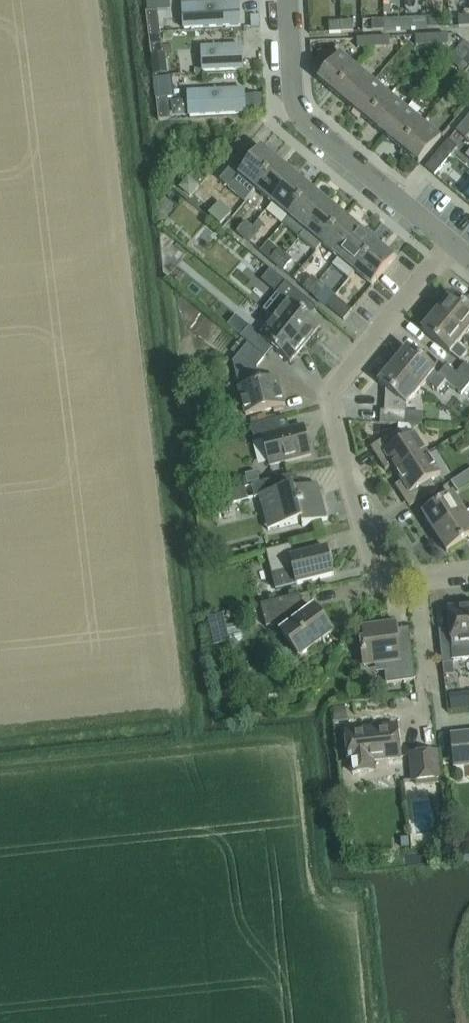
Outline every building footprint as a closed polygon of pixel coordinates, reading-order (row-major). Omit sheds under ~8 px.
[(183,7),(183,34),(245,35),(246,9),(183,7)] [(149,33),(161,32),(158,11),(146,12),(149,33)] [(468,27),(468,16),(458,16),(459,27),(468,27)] [(428,28),(440,28),(439,17),(427,18),(428,28)] [(406,29),(428,28),(427,18),(405,19),(406,29)] [(405,19),(384,20),(384,30),(406,29),(405,19)] [(362,21),(363,31),(384,30),(384,20),(362,21)] [(329,33),(341,32),(341,21),(329,22),(329,33)] [(341,32),(353,32),(353,21),(341,21),(341,32)] [(151,55),(163,53),(161,32),(149,33),(151,55)] [(431,45),(447,44),(447,35),(431,36),(431,45)] [(416,46),(431,45),(431,36),(416,37),(416,46)] [(358,49),(373,48),(373,38),(357,39),(358,49)] [(373,48),(389,48),(388,38),(373,38),(373,48)] [(468,66),(468,65),(468,45),(464,41),(449,59),(464,71),(468,66)] [(202,50),(204,77),(246,74),(245,48),(202,50)] [(334,93),(357,66),(340,52),(317,79),(334,93)] [(351,107),(374,80),(357,66),(334,93),(351,107)] [(186,89),(186,70),(166,69),(166,88),(186,89)] [(368,121),(391,94),(374,80),(351,107),(368,121)] [(385,135),(408,108),(391,94),(368,121),(385,135)] [(189,96),(189,124),(250,125),(250,97),(189,96)] [(159,120),(170,119),(168,97),(157,98),(159,120)] [(402,149),(424,122),(408,108),(385,135),(402,149)] [(468,133),(468,115),(456,130),(465,138),(468,133)] [(419,163),(419,162),(441,136),(426,123),(424,122),(402,149),(419,163)] [(239,154),(246,146),(239,139),(232,147),(239,154)] [(451,155),(458,147),(448,139),(442,147),(451,155)] [(259,150),(250,143),(219,179),(230,188),(240,175),(256,189),(278,162),(261,147),(259,150)] [(435,175),(436,174),(451,155),(442,147),(438,152),(425,167),(435,175)] [(272,203),(295,176),(278,162),(256,189),(272,203)] [(289,216),(311,189),(295,176),(272,203),(289,216)] [(197,185),(188,178),(180,187),(190,195),(197,185)] [(305,230),(328,203),(311,189),(289,216),(305,230)] [(209,214),(221,224),(232,212),(219,201),(209,214)] [(316,251),(322,244),(345,217),(328,203),(305,230),(306,231),(300,238),(316,251)] [(257,212),(251,225),(273,236),(284,213),(271,207),(267,216),(257,212)] [(339,258),(361,231),(345,217),(322,244),(339,258)] [(244,237),(252,227),(245,222),(237,232),(244,237)] [(250,243),(259,233),(252,227),(244,237),(250,243)] [(355,272),(378,245),(361,231),(339,258),(355,272)] [(291,236),(285,248),(301,257),(308,246),(291,236)] [(372,286),(395,259),(378,245),(355,272),(372,286)] [(277,265),(285,255),(278,249),(270,259),(277,265)] [(283,270),(292,260),(285,255),(277,265),(283,270)] [(270,269),(260,282),(275,295),(263,309),(274,319),(305,344),(320,326),(308,317),(304,313),(311,303),(286,282),(276,274),(270,269)] [(310,292),(318,282),(311,277),(303,287),(310,292)] [(317,298),(325,288),(318,282),(310,292),(317,298)] [(344,320),(352,310),(335,296),(327,306),(344,320)] [(451,296),(437,313),(465,336),(468,330),(468,310),(451,296)] [(253,323),(260,314),(246,303),(239,313),(253,323)] [(460,361),(468,352),(458,344),(465,336),(437,313),(423,330),(460,361)] [(290,363),(305,344),(274,319),(260,335),(249,326),(240,337),(248,344),(265,357),(273,348),(290,363)] [(260,383),(257,368),(265,357),(248,344),(233,362),(239,388),(246,415),(284,405),(277,378),(260,383)] [(435,372),(435,371),(408,348),(393,365),(421,388),(426,382),(438,391),(446,381),(461,394),(468,385),(468,384),(456,373),(446,365),(438,375),(435,372)] [(464,363),(456,373),(468,384),(468,367),(464,363)] [(407,406),(421,388),(393,365),(379,382),(407,406)] [(406,425),(406,412),(381,410),(380,423),(406,425)] [(280,432),(277,419),(251,426),(254,439),(263,437),(270,466),(311,455),(304,426),(280,432)] [(405,439),(399,429),(391,434),(371,447),(385,470),(392,465),(397,473),(428,454),(415,433),(405,439)] [(440,474),(428,454),(397,473),(402,481),(395,485),(398,490),(401,489),(405,495),(403,497),(403,498),(423,485),(430,495),(438,490),(431,480),(440,474)] [(468,486),(468,470),(451,482),(458,493),(468,486)] [(257,471),(245,474),(248,486),(251,485),(261,483),(257,471)] [(294,491),(290,475),(261,483),(251,485),(254,498),(259,497),(268,530),(301,522),(302,526),(327,519),(318,485),(294,491)] [(435,533),(465,514),(453,495),(423,514),(435,533)] [(465,514),(435,533),(447,552),(468,538),(468,511),(465,514)] [(297,584),(334,575),(327,548),(294,556),(291,545),(266,551),(272,574),(276,590),(297,584)] [(306,614),(303,609),(299,595),(261,604),(266,627),(276,625),(300,657),(333,633),(314,608),(306,614)] [(440,636),(444,676),(456,675),(455,660),(468,658),(468,605),(448,608),(451,635),(440,636)] [(398,647),(395,623),(363,627),(365,641),(361,641),(364,666),(384,663),(386,684),(415,680),(414,671),(411,646),(398,647)] [(374,771),(373,760),(401,757),(397,725),(375,727),(375,729),(346,733),(349,763),(351,763),(352,773),(374,771)] [(451,734),(454,767),(468,765),(468,732),(451,734)] [(413,781),(438,778),(435,752),(410,755),(413,781)]
